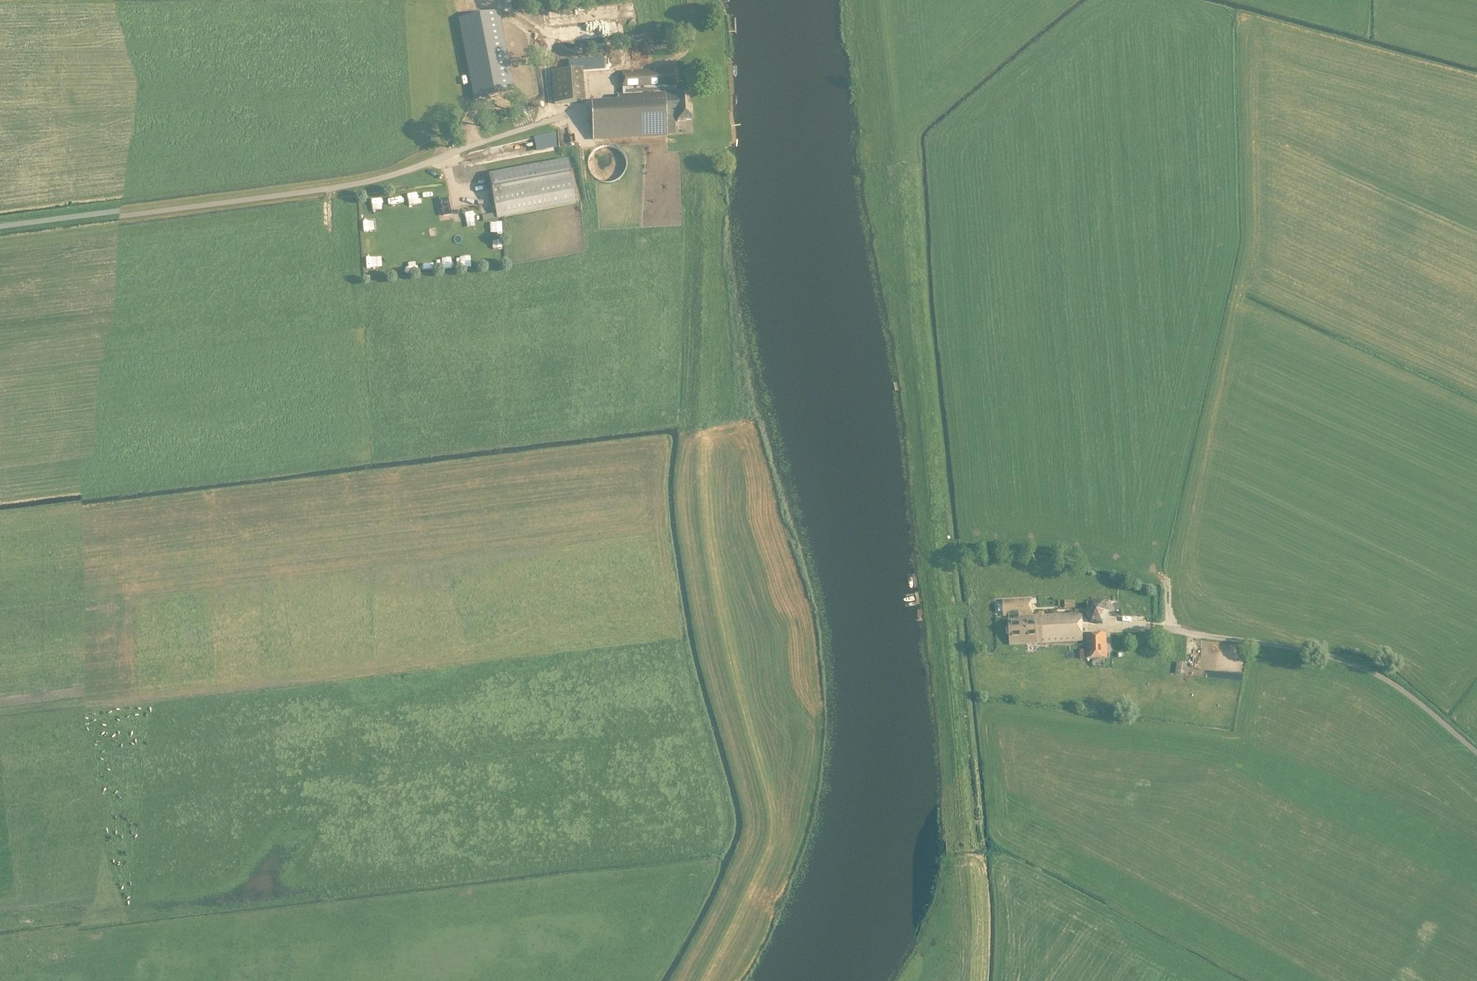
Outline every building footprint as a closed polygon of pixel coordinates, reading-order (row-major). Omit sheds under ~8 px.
[(512,87),(497,7),(458,15),(473,94),(512,87)] [(645,32),(627,34),(628,46),(647,44),(645,32)] [(620,67),(621,93),(617,93),(617,102),(590,104),(592,134),(665,130),(664,112),(676,112),(676,116),(691,115),(689,86),(675,86),(674,64),(620,67)] [(551,67),(553,99),(583,97),(581,65),(551,67)] [(509,123),(523,117),(521,111),(506,116),(509,123)] [(484,125),(488,132),(500,126),(496,118),(484,125)] [(552,126),(554,139),(567,137),(565,124),(552,126)] [(551,130),(471,144),(473,156),(553,142),(551,130)] [(594,176),(600,179),(607,179),(613,178),(619,174),(623,169),(625,163),(626,157),(624,151),(621,146),(616,142),(611,140),(605,139),(599,140),(594,143),(589,147),(586,153),(585,159),(586,166),(590,171),(594,176)] [(575,198),(568,162),(566,155),(487,171),(496,213),(575,198)] [(413,186),(403,186),(404,200),(414,199),(413,186)] [(441,195),(444,210),(450,209),(447,194),(441,195)] [(361,226),(372,225),(371,213),(360,214),(361,226)] [(473,258),(473,246),(464,246),(465,259),(473,258)] [(412,256),(404,256),(405,267),(413,266),(412,256)] [(390,269),(398,267),(396,258),(388,259),(390,269)] [(1029,595),(1001,597),(1002,611),(1007,611),(1007,613),(1009,640),(1081,636),(1080,608),(1037,610),(1037,611),(1017,612),(1017,610),(1030,609),(1029,595)] [(1074,597),(1063,597),(1064,605),(1074,604),(1074,597)] [(1089,598),(1085,608),(1090,617),(1103,617),(1108,608),(1102,598),(1089,598)] [(1084,630),(1085,654),(1105,654),(1104,629),(1084,630)] [(1177,658),(1176,669),(1183,670),(1184,659),(1177,658)]
